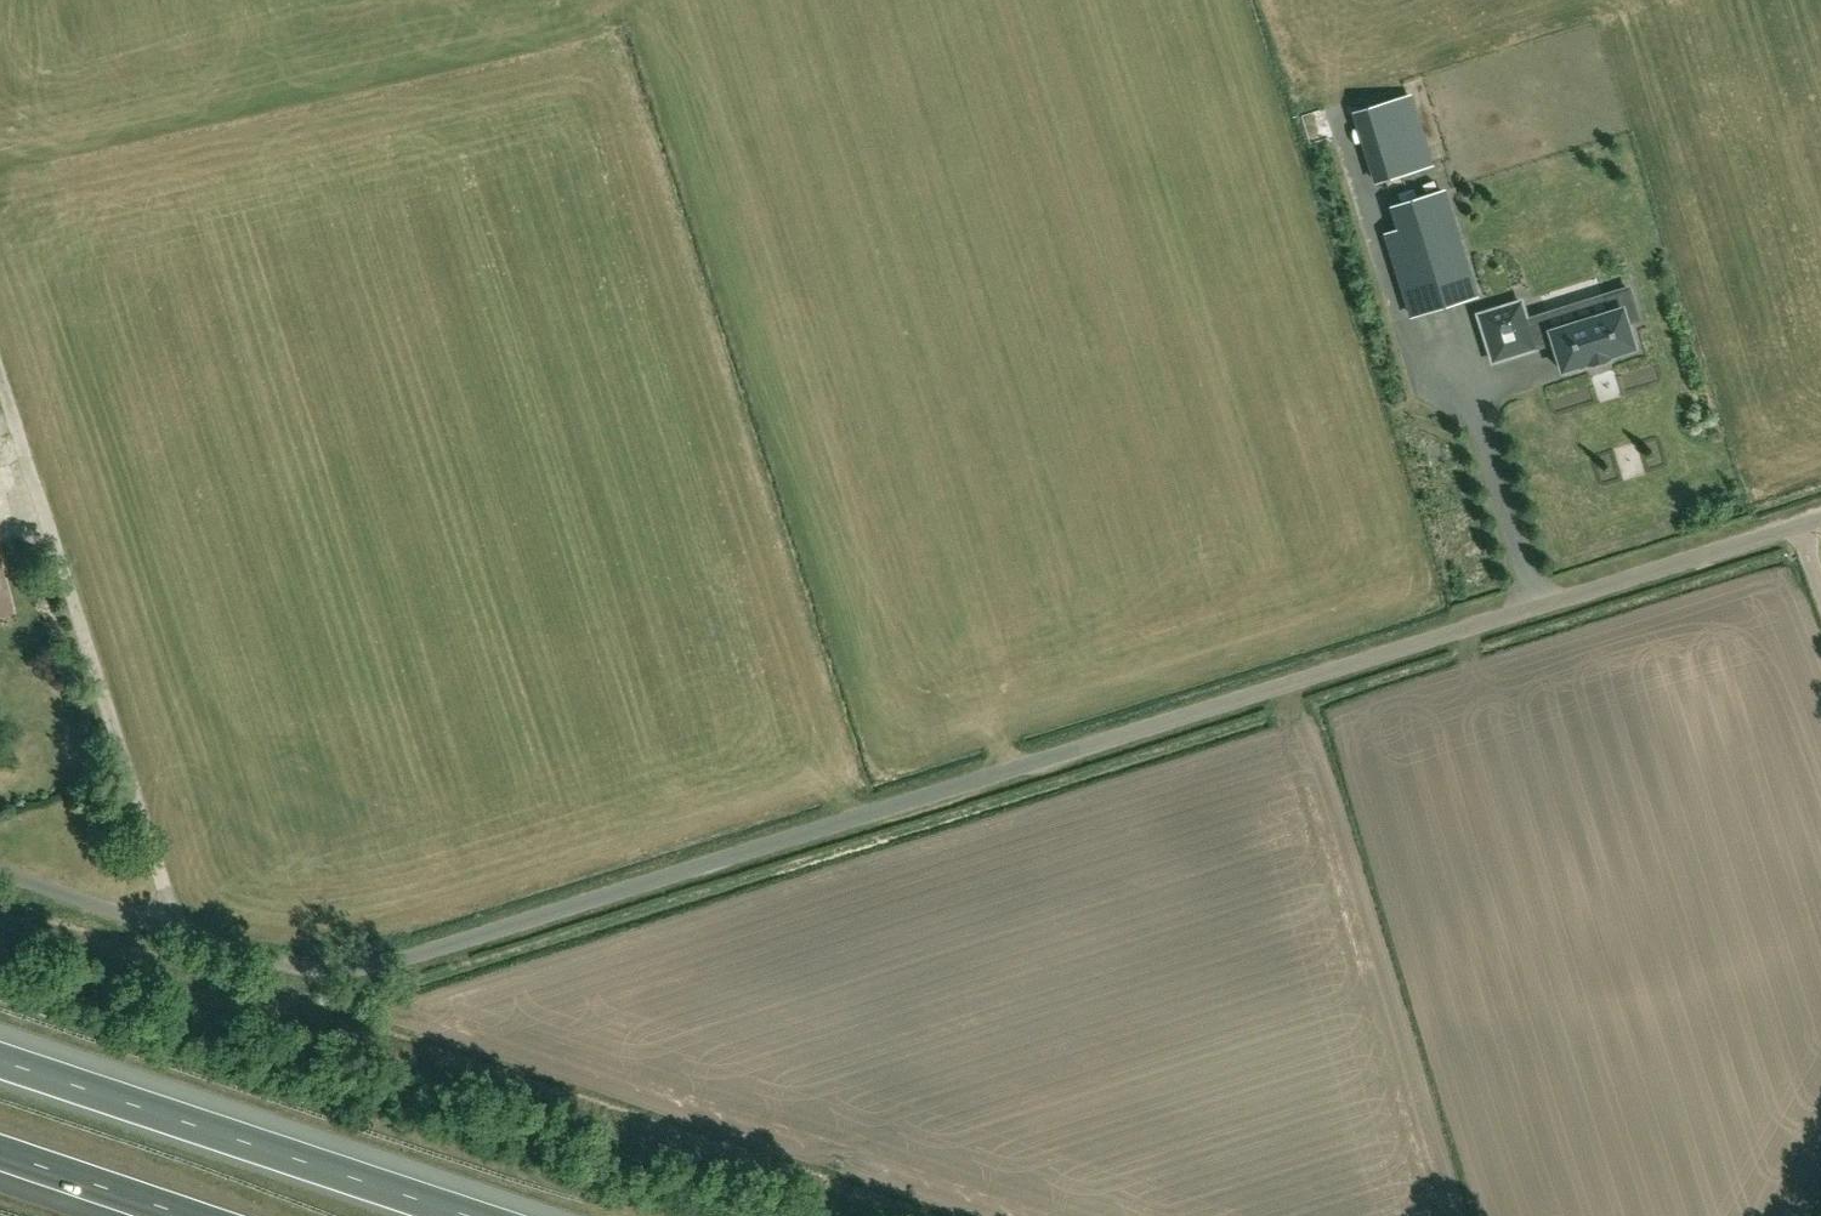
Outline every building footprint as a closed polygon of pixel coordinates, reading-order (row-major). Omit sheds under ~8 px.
[(1351,113),(1376,181),(1434,164),(1409,94),(1351,113)] [(1387,234),(1413,315),(1476,296),(1443,191),(1396,206),(1403,229),(1387,234)] [(1594,364),(1595,364),(1594,361),(1603,358),(1604,361),(1605,361),(1605,360),(1609,359),(1608,357),(1635,348),(1627,323),(1638,320),(1629,288),(1603,296),(1608,313),(1552,331),(1547,313),(1526,320),(1521,302),(1479,315),(1493,361),(1535,348),(1535,347),(1553,341),(1563,371),(1589,362),(1590,365),(1593,363),(1594,364)] [(13,610),(0,559),(0,614),(13,610)]
